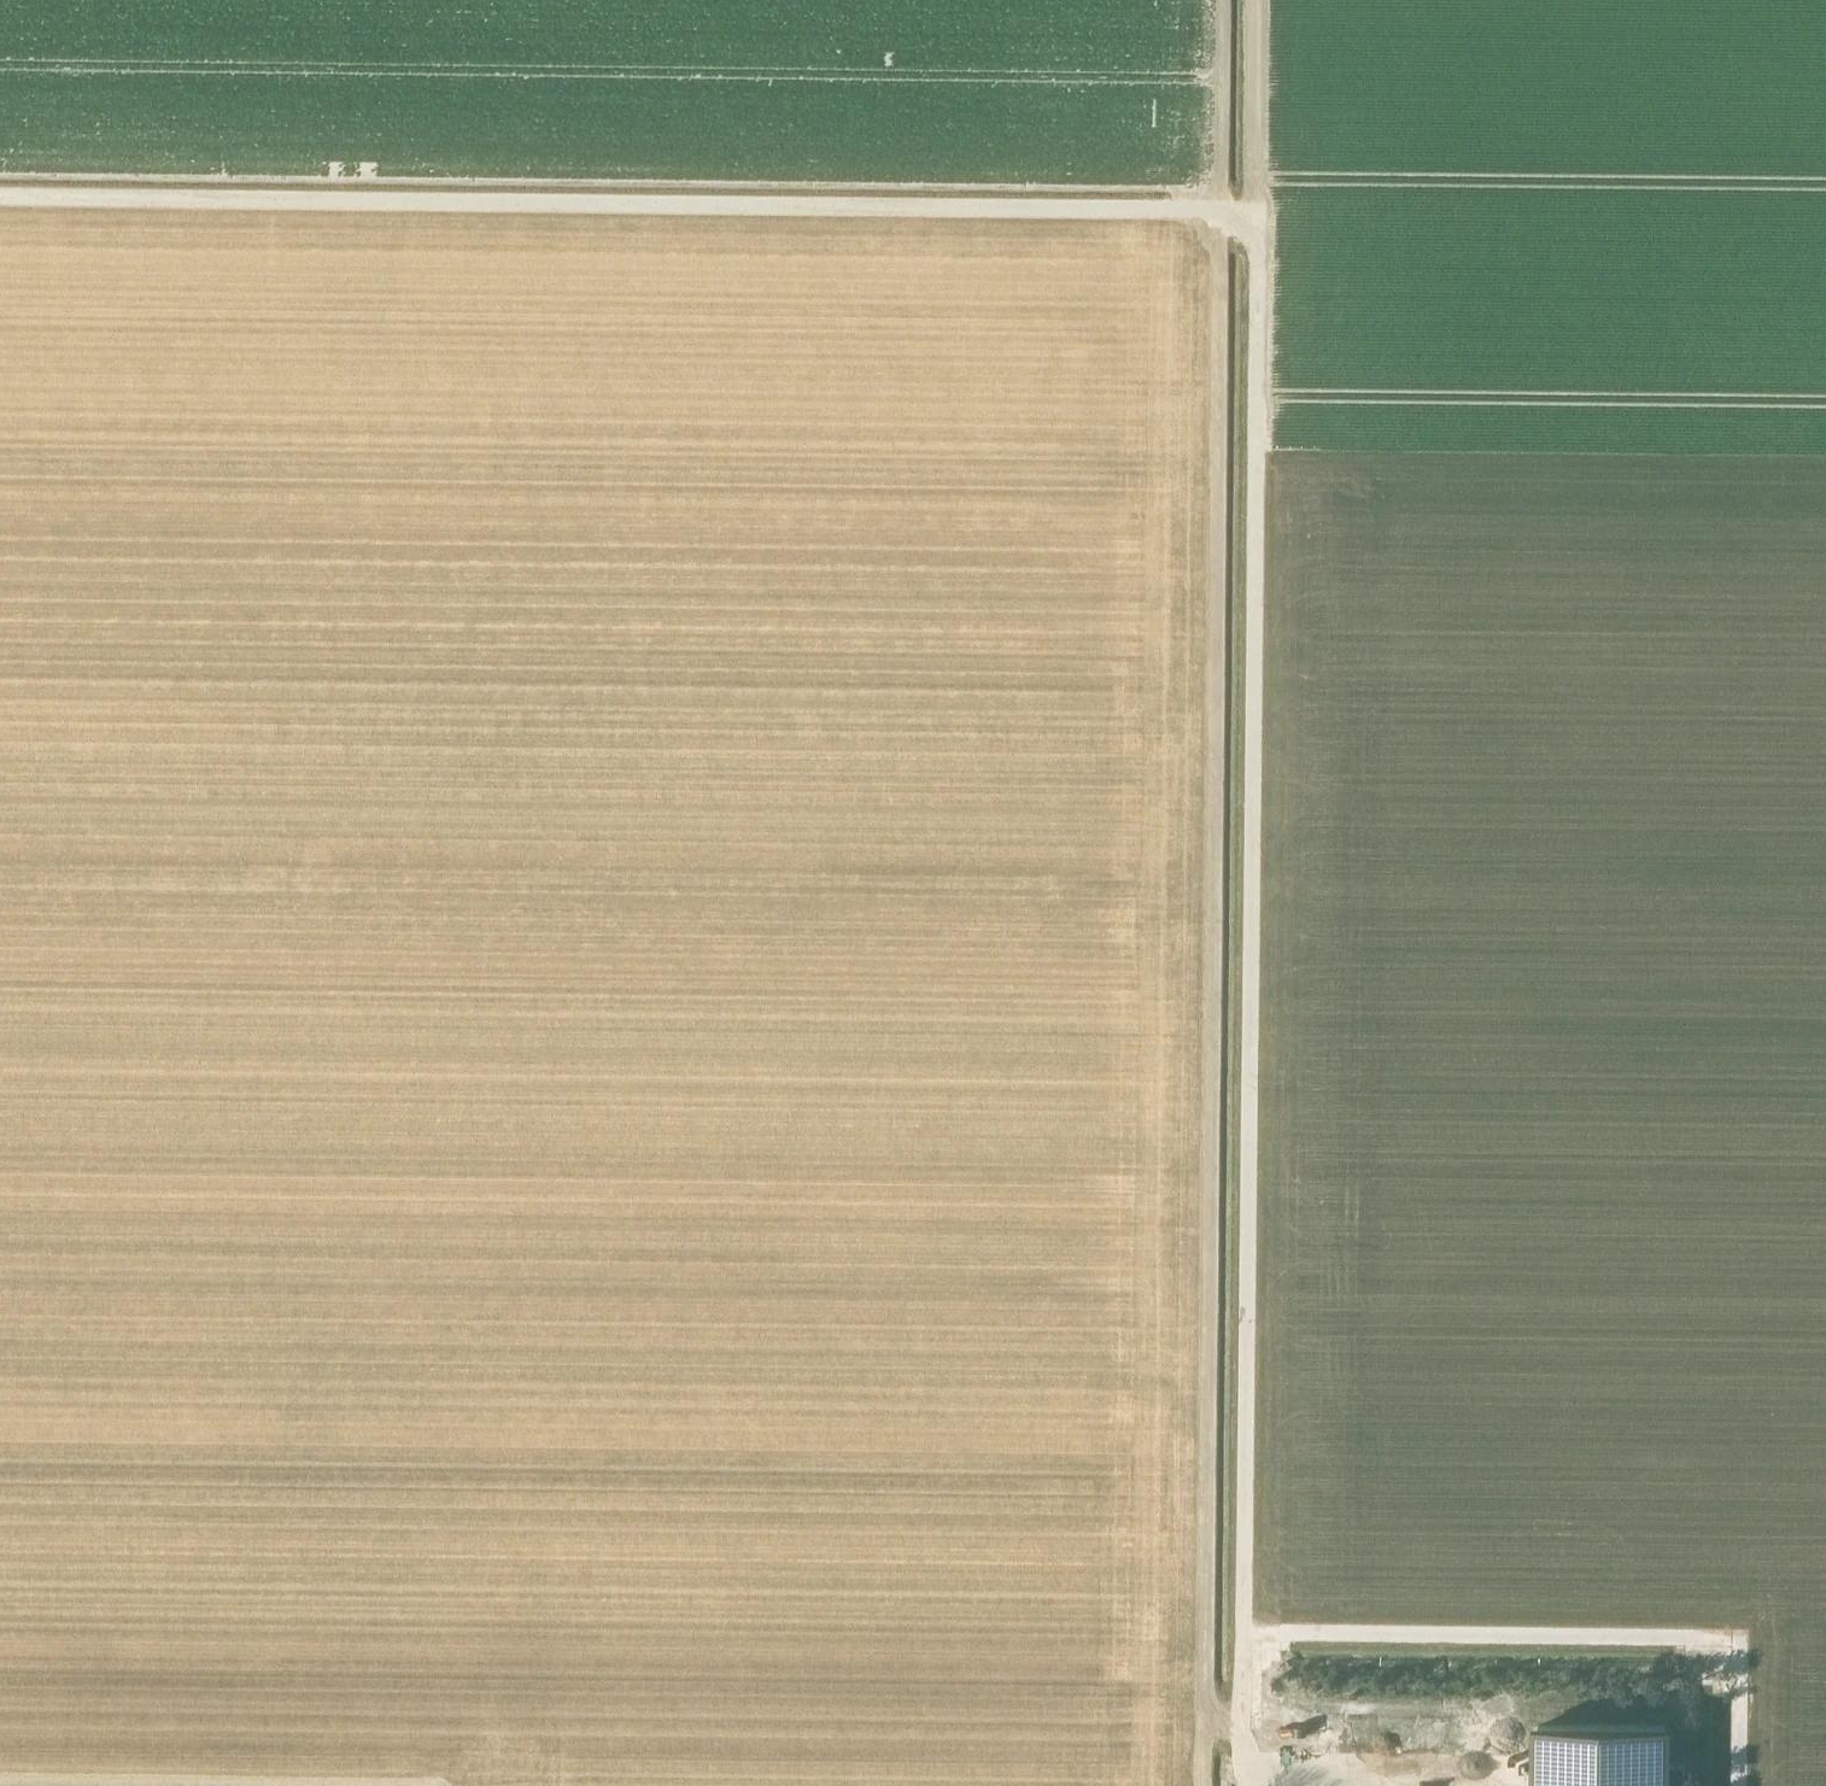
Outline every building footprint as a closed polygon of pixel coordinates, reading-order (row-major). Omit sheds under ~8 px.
[(1538,1785),(1665,1785),(1665,1727),(1538,1726),(1538,1785)]
